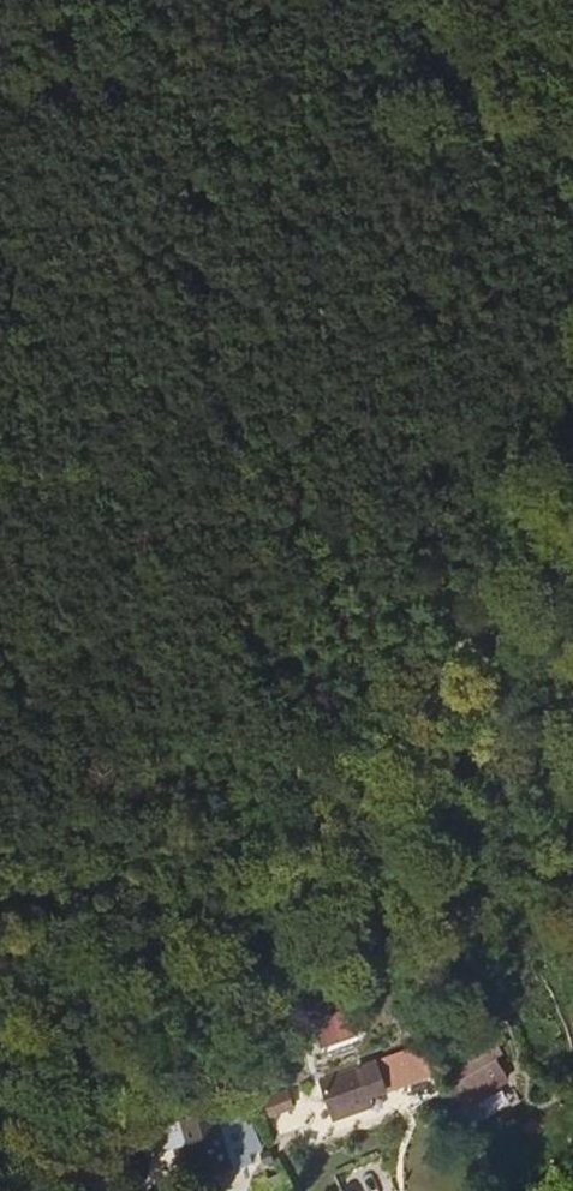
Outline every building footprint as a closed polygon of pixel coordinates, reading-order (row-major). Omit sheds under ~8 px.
[(313,1018),(321,1045),(359,1033),(350,1007),(313,1018)] [(320,1079),(335,1119),(374,1105),(371,1097),(428,1076),(415,1043),(320,1079)] [(202,1114),(199,1168),(237,1170),(238,1153),(248,1154),(250,1117),(202,1114)]
